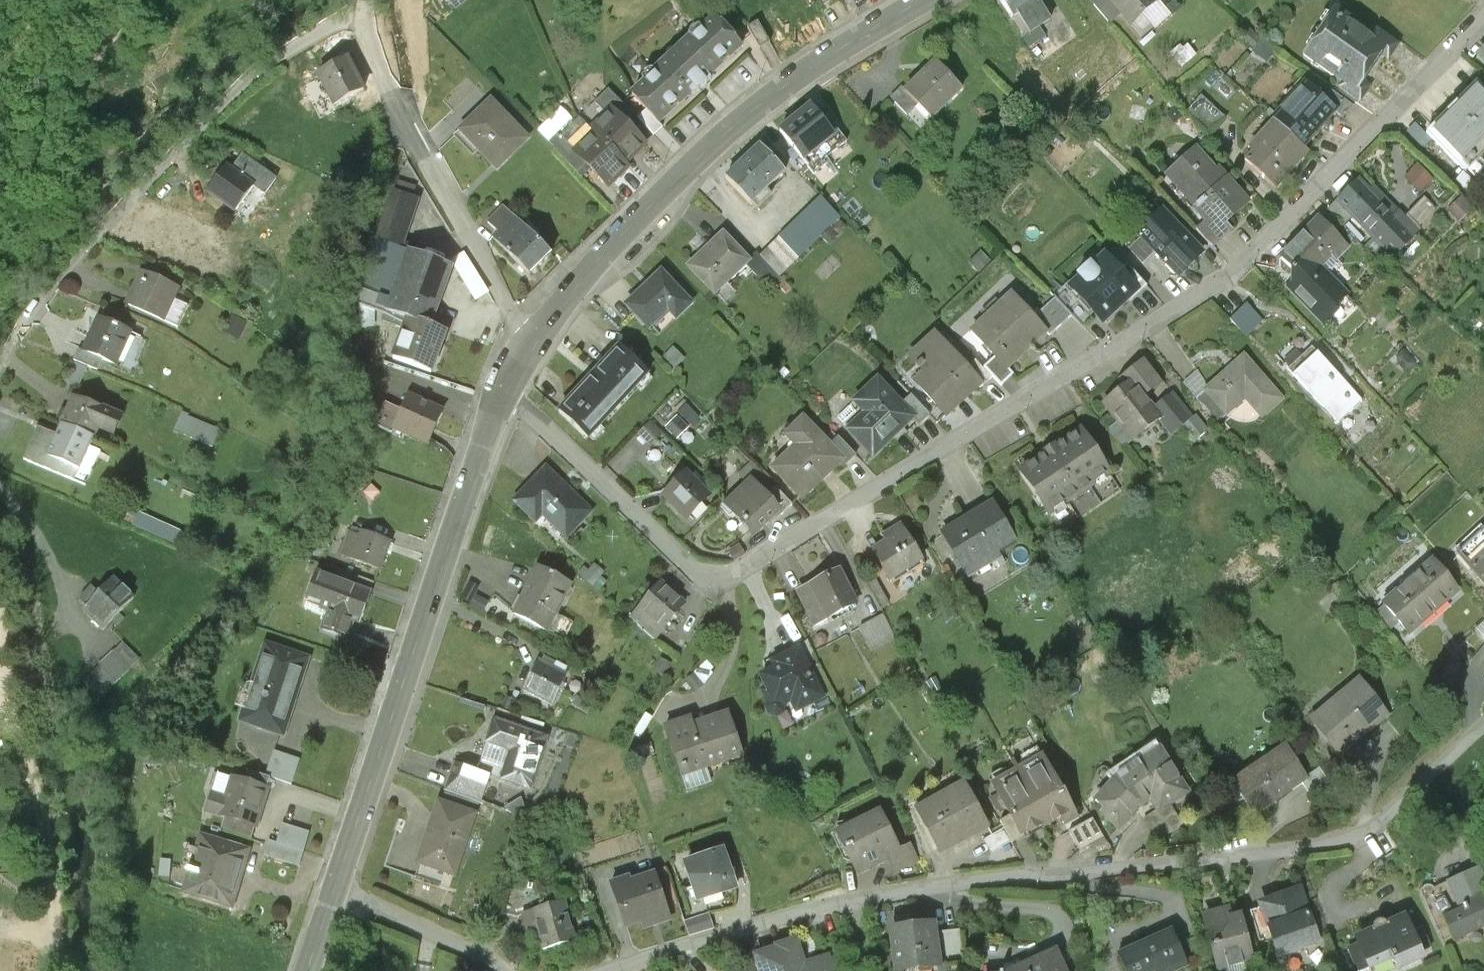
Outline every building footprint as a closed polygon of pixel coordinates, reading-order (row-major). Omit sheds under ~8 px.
[(1014,17),(1039,0),(1000,0),(1012,18),(1014,17)] [(1051,18),(1039,0),(1014,17),(1026,34),(1051,18)] [(1132,23),(1157,0),(1111,0),(1132,23)] [(742,47),(715,18),(703,29),(700,26),(689,36),(687,35),(651,69),(652,70),(641,81),(643,84),(632,95),(659,124),(673,112),(670,109),(676,104),(678,106),(692,94),(694,96),(711,80),(709,78),(722,65),(720,63),(726,57),(729,59),(742,47)] [(1373,40),(1343,18),(1337,19),(1329,31),(1330,35),(1326,41),(1322,41),(1314,53),(1315,58),(1346,79),(1350,73),(1362,81),(1381,54),(1369,46),(1373,40)] [(757,23),(748,28),(759,48),(769,43),(757,23)] [(349,60),(318,76),(333,106),(364,91),(349,60)] [(962,90),(936,63),(905,93),(918,106),(922,102),(935,116),(962,90)] [(1306,83),(1274,119),(1305,146),(1322,126),(1325,128),(1328,129),(1331,125),(1331,122),(1328,119),(1337,110),(1306,83)] [(612,111),(624,123),(632,114),(608,90),(594,104),(606,116),(612,111)] [(1471,93),(1434,131),(1465,160),(1479,146),(1482,149),(1483,147),(1483,137),(1479,131),(1483,126),(1483,105),(1471,93)] [(1227,118),(1202,96),(1188,112),(1210,137),(1227,118)] [(528,140),(491,102),(461,131),(462,133),(464,131),(481,148),(479,150),(494,166),(511,149),(514,153),(528,140)] [(841,144),(811,107),(780,132),(802,160),(820,146),(828,155),(841,144)] [(594,125),(590,129),(626,165),(646,145),(624,123),(612,111),(606,116),(596,127),(594,125)] [(1305,146),(1274,119),(1249,148),(1253,152),(1245,161),(1277,189),(1310,151),(1305,146)] [(628,168),(626,165),(590,129),(583,121),(567,137),(579,149),(575,153),(608,188),(628,168)] [(1215,169),(1196,147),(1165,175),(1167,177),(1171,173),(1198,202),(1193,207),(1206,221),(1215,213),(1224,223),(1249,201),(1226,177),(1225,178),(1217,170),(1219,168),(1218,166),(1215,169)] [(783,173),(759,148),(725,181),(749,206),(783,173)] [(251,186),(251,187),(263,196),(275,179),(241,155),(230,171),(251,186)] [(1403,175),(1421,192),(1434,177),(1416,161),(1403,175)] [(232,213),(251,187),(251,186),(230,171),(225,167),(206,194),(232,213)] [(1397,216),(1360,179),(1337,202),(1387,251),(1388,249),(1397,258),(1422,232),(1401,211),(1397,216)] [(839,217),(820,197),(759,256),(779,276),(839,217)] [(1165,212),(1164,211),(1141,233),(1180,273),(1203,251),(1202,250),(1201,251),(1164,213),(1165,212)] [(1281,255),(1295,269),(1306,280),(1320,266),(1333,253),(1337,257),(1350,244),(1320,215),(1281,255)] [(551,256),(515,219),(493,240),(530,277),(551,256)] [(723,236),(690,268),(715,293),(717,292),(713,289),(723,279),(726,283),(745,264),(748,261),(723,236)] [(449,267),(408,253),(387,315),(406,321),(393,360),(429,373),(444,333),(429,327),(449,267)] [(779,276),(759,256),(756,253),(748,261),(745,264),(770,290),(781,279),(779,276)] [(1134,288),(1107,259),(1095,270),(1092,267),(1081,278),(1084,281),(1075,289),(1083,298),(1078,302),(1089,314),(1094,310),(1102,318),(1134,288)] [(1346,290),(1320,266),(1306,280),(1295,269),(1293,270),(1293,284),(1291,286),(1321,315),(1346,290)] [(178,290),(141,272),(126,305),(162,322),(178,290)] [(660,272),(626,306),(648,328),(667,309),(676,318),(691,303),(660,272)] [(1044,331),(1010,295),(969,334),(1003,369),(1044,331)] [(129,332),(99,318),(84,351),(113,365),(129,332)] [(972,376),(934,336),(911,358),(918,365),(915,368),(918,371),(921,368),(929,377),(916,389),(944,418),(959,404),(951,396),(972,376)] [(1312,345),(1288,368),(1340,421),(1364,398),(1312,345)] [(648,374),(618,347),(558,412),(587,439),(648,374)] [(1282,399),(1244,356),(1205,391),(1227,415),(1249,395),(1266,413),(1282,399)] [(1162,379),(1145,359),(1120,380),(1125,387),(1105,404),(1134,439),(1161,416),(1173,432),(1180,426),(1193,442),(1208,430),(1194,414),(1191,417),(1173,395),(1156,410),(1141,390),(1146,386),(1149,390),(1162,379)] [(913,419),(876,381),(853,404),(865,416),(848,432),(872,458),(913,419)] [(74,397),(61,423),(94,438),(99,426),(109,430),(116,416),(74,397)] [(440,413),(407,399),(395,429),(427,443),(440,413)] [(186,411),(179,430),(214,444),(221,425),(186,411)] [(672,440),(687,427),(675,415),(661,428),(672,440)] [(841,458),(803,420),(790,434),(804,447),(778,472),(803,497),(841,458)] [(74,481),(94,438),(61,423),(56,434),(38,426),(24,458),(74,481)] [(1045,455),(1019,473),(1037,498),(1034,501),(1043,513),(1046,511),(1049,515),(1065,503),(1067,505),(1094,486),(1092,484),(1109,472),(1107,468),(1110,466),(1101,453),(1097,455),(1080,430),(1055,448),(1053,445),(1043,453),(1045,455)] [(590,513),(545,470),(514,502),(529,517),(536,510),(565,538),(590,513)] [(710,498),(687,476),(665,500),(688,521),(710,498)] [(783,516),(750,482),(733,498),(741,506),(732,515),(753,537),(778,514),(782,518),(783,516)] [(990,506),(942,536),(963,569),(997,548),(999,552),(1013,543),(990,506)] [(145,510),(138,524),(183,545),(190,530),(145,510)] [(1458,557),(1483,585),(1483,532),(1458,557)] [(905,533),(873,554),(890,581),(923,560),(905,533)] [(388,545),(361,535),(351,562),(379,572),(388,545)] [(1435,561),(1409,583),(1433,611),(1447,599),(1448,600),(1450,599),(1447,596),(1456,589),(1458,592),(1460,590),(1435,561)] [(569,585),(538,570),(515,616),(546,632),(569,585)] [(840,573),(798,594),(814,627),(856,605),(840,573)] [(370,595),(317,576),(308,601),(320,605),(318,612),(327,615),(321,633),(343,641),(349,623),(358,627),(370,595)] [(135,601),(113,580),(83,612),(104,632),(135,601)] [(1433,611),(1409,583),(1385,603),(1410,633),(1413,631),(1410,627),(1417,621),(1420,625),(1422,622),(1421,621),(1433,611)] [(484,609),(490,591),(474,586),(469,604),(484,609)] [(661,586),(639,610),(663,630),(684,606),(661,586)] [(663,630),(639,610),(630,620),(654,641),(663,630)] [(1483,643),(1483,618),(1471,630),(1483,643)] [(84,682),(99,698),(139,661),(124,645),(84,682)] [(279,656),(265,652),(251,694),(248,693),(241,714),(253,718),(251,725),(280,735),(290,703),(295,704),(307,668),(292,663),(294,655),(281,651),(279,656)] [(823,697),(799,651),(773,664),(776,670),(761,678),(767,689),(762,692),(768,704),(767,709),(770,714),(776,716),(782,713),(784,704),(792,699),(797,701),(801,708),(823,697)] [(688,691),(712,673),(703,660),(679,678),(688,691)] [(567,674),(540,661),(525,692),(552,705),(567,674)] [(1384,709),(1360,679),(1313,717),(1341,752),(1359,737),(1355,732),(1382,709),(1383,710),(1384,709)] [(547,738),(494,720),(486,743),(510,752),(502,778),(524,786),(532,763),(537,765),(547,738)] [(691,722),(666,731),(683,778),(742,756),(729,720),(694,732),(691,722)] [(1139,760),(1129,768),(1148,797),(1161,788),(1170,801),(1191,787),(1161,743),(1141,757),(1138,754),(1136,755),(1139,760)] [(1307,774),(1286,743),(1273,752),(1275,756),(1262,766),(1259,761),(1239,775),(1249,791),(1245,794),(1256,809),(1307,774)] [(1016,767),(1018,770),(1048,823),(1060,816),(1064,823),(1077,816),(1063,791),(1061,792),(1045,763),(1036,767),(1032,759),(1016,767)] [(454,765),(446,790),(480,802),(489,776),(454,765)] [(1142,801),(1148,797),(1129,768),(1115,778),(1112,774),(1109,775),(1112,780),(1097,798),(1111,810),(1107,815),(1120,826),(1142,801)] [(1048,823),(1018,770),(999,781),(1002,787),(1000,788),(1002,791),(997,794),(1020,834),(1039,823),(1041,827),(1048,823)] [(266,793),(233,783),(226,803),(212,799),(207,815),(255,830),(266,793)] [(964,784),(917,811),(922,809),(931,825),(926,827),(940,852),(962,840),(957,833),(983,818),(964,784)] [(475,814),(440,802),(419,862),(453,875),(475,814)] [(1093,814),(1066,824),(1074,846),(1102,835),(1093,814)] [(900,853),(880,815),(843,833),(849,846),(845,848),(847,850),(850,851),(861,873),(886,860),(900,853)] [(268,854),(306,863),(314,828),(287,821),(282,840),(272,838),(268,854)] [(245,854),(202,841),(192,875),(187,873),(186,875),(190,876),(189,879),(194,880),(195,878),(198,879),(192,899),(231,910),(242,873),(240,872),(245,854)] [(911,847),(900,853),(886,860),(893,875),(919,862),(911,847)] [(723,852),(685,866),(698,903),(736,890),(732,878),(735,878),(735,870),(729,870),(723,852)] [(1446,916),(1456,938),(1483,926),(1483,871),(1482,867),(1457,878),(1467,901),(1464,902),(1466,907),(1446,916)] [(663,871),(652,875),(664,906),(675,902),(663,871)] [(628,878),(611,885),(627,929),(642,923),(645,932),(670,923),(664,906),(652,875),(630,883),(628,878)] [(1301,885),(1272,895),(1274,902),(1271,906),(1264,909),(1273,934),(1279,932),(1286,952),(1320,940),(1301,885)] [(572,947),(561,906),(517,918),(521,934),(531,932),(538,956),(572,947)] [(1228,908),(1206,915),(1220,967),(1252,958),(1240,915),(1231,918),(1228,908)] [(1407,916),(1391,923),(1389,920),(1385,918),(1382,918),(1378,920),(1376,923),(1375,927),(1376,929),(1360,936),(1362,942),(1350,947),(1361,970),(1362,970),(1399,955),(1403,964),(1424,955),(1407,916)] [(708,917),(685,924),(690,938),(712,930),(708,917)] [(932,925),(892,931),(898,970),(907,970),(938,967),(932,925)] [(1171,927),(1146,938),(1147,940),(1120,954),(1121,957),(1124,956),(1130,970),(1154,970),(1158,969),(1159,970),(1166,970),(1186,962),(1171,927)] [(1424,927),(1414,932),(1423,951),(1433,946),(1424,927)] [(756,958),(760,970),(832,970),(827,956),(808,962),(802,960),(795,942),(777,949),(778,950),(756,958)] [(1056,951),(1018,970),(1065,970),(1056,951)]
